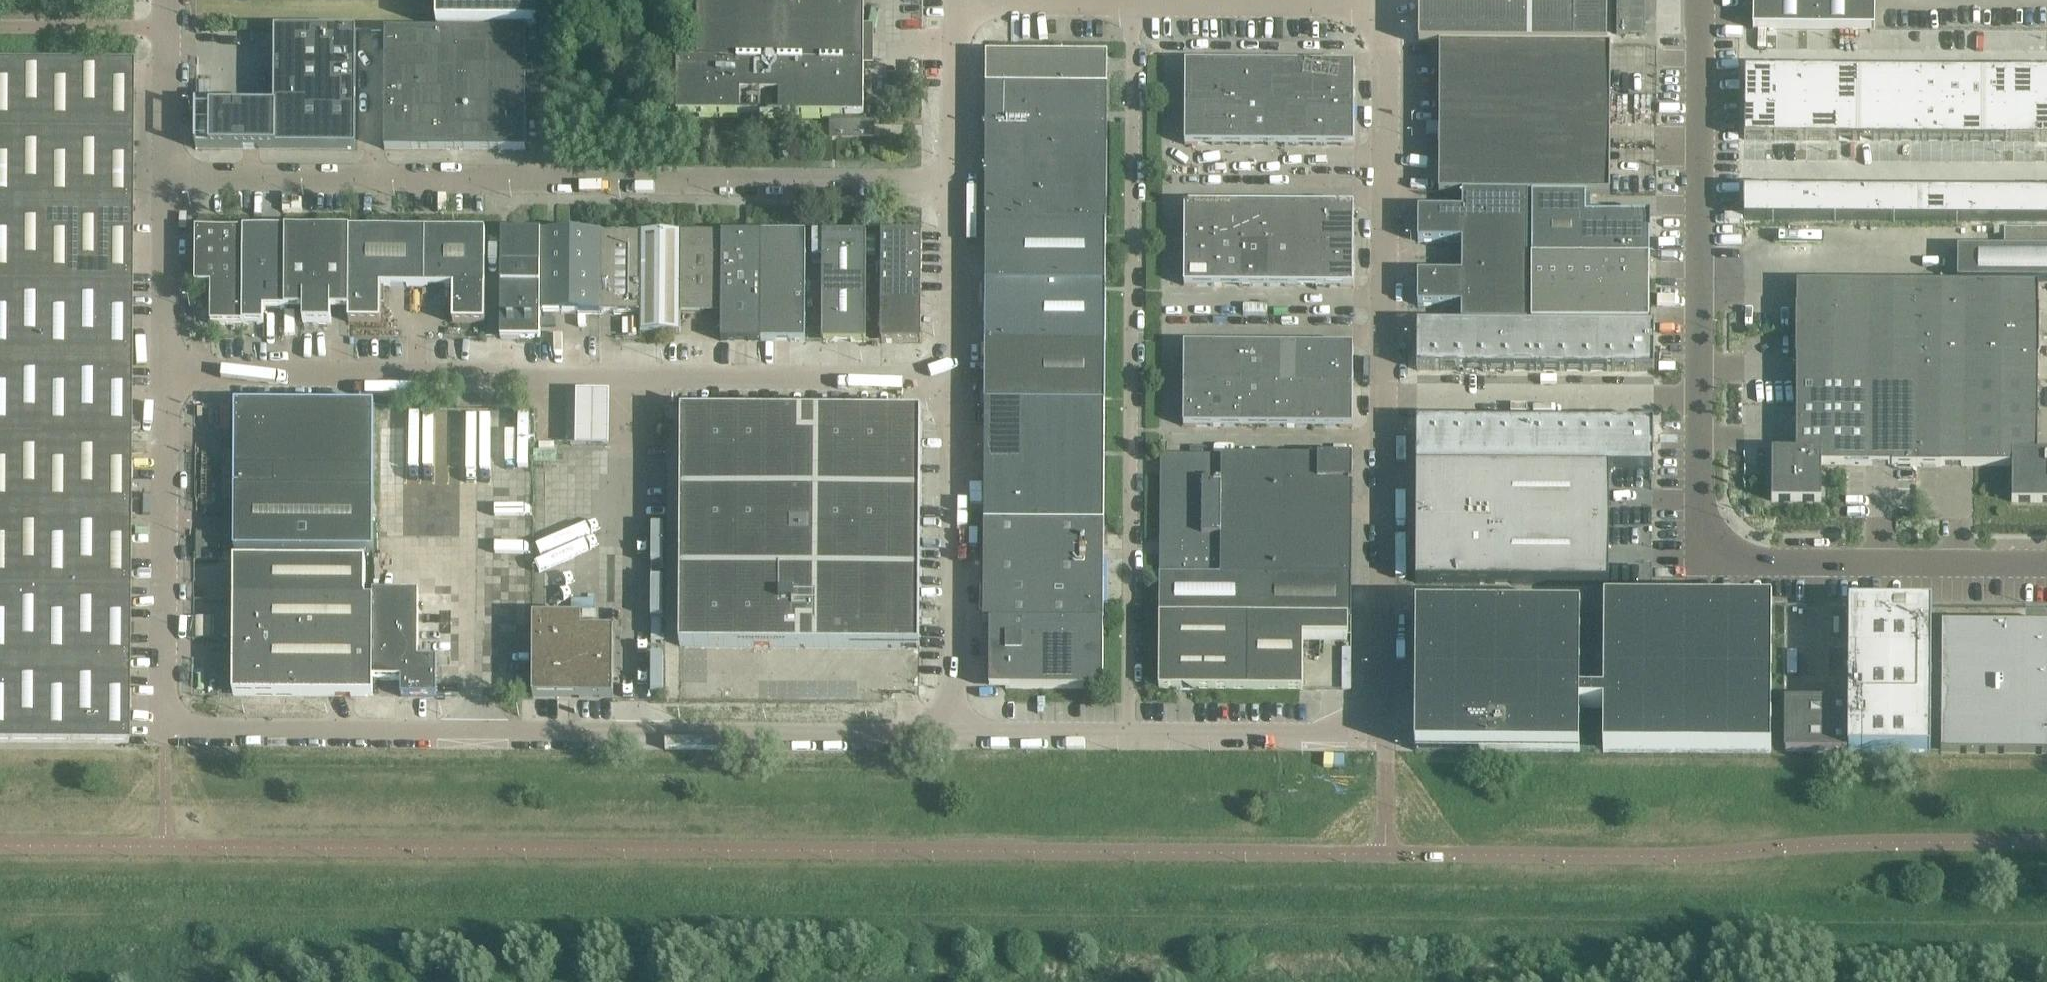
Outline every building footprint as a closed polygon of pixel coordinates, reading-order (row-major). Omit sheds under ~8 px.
[(865,0),(699,0),(698,62),(678,62),(678,116),(833,117),(833,123),(862,123),(862,117),(864,117),(865,0)] [(1421,45),(1440,45),(1608,46),(1608,0),(1576,0),(1576,7),(1421,6),(1421,45)] [(1645,0),(1617,0),(1617,10),(1645,11),(1645,0)] [(1753,29),(1875,30),(1876,0),(1754,0),(1753,29)] [(1645,23),(1645,11),(1617,10),(1617,22),(1645,23)] [(1645,35),(1645,23),(1617,22),(1617,35),(1645,35)] [(357,70),(357,31),(276,30),(275,69),(357,70)] [(456,65),(456,31),(385,31),(385,64),(456,65)] [(526,65),(527,32),(456,31),(456,65),(526,65)] [(1611,194),(1611,46),(1608,46),(1440,45),(1439,193),(1463,193),(1529,194),(1611,194)] [(1106,223),(1107,121),(1108,55),(988,55),(987,222),(1106,223)] [(133,63),(0,62),(0,208),(133,209),(133,63)] [(1214,104),(1214,63),(1186,63),(1186,104),(1214,104)] [(1242,104),(1242,63),(1214,63),(1214,104),(1242,104)] [(1270,104),(1270,64),(1242,63),(1242,104),(1270,104)] [(456,98),(456,65),(385,64),(385,97),(456,98)] [(1298,104),(1299,64),(1270,64),(1270,104),(1298,104)] [(1327,105),(1327,64),(1299,64),(1298,104),(1327,105)] [(1355,105),(1355,64),(1327,64),(1327,105),(1355,105)] [(526,98),(526,65),(456,65),(456,98),(526,98)] [(356,108),(357,70),(275,69),(275,108),(356,108)] [(1740,72),(1740,108),(1771,108),(1771,72),(1740,72)] [(1771,72),(1771,108),(1802,108),(1802,72),(1771,72)] [(1802,72),(1802,108),(1833,108),(1833,72),(1802,72)] [(1833,72),(1833,108),(1854,108),(1854,72),(1833,72)] [(1854,72),(1854,108),(1875,108),(1875,72),(1854,72)] [(1875,72),(1875,108),(1896,108),(1896,72),(1875,72)] [(1896,72),(1896,108),(1916,108),(1917,72),(1896,72)] [(1917,72),(1916,108),(1937,108),(1937,72),(1917,72)] [(1937,72),(1937,108),(1958,108),(1958,72),(1937,72)] [(1958,72),(1958,108),(1979,109),(1979,73),(1958,72)] [(1979,73),(1979,109),(2000,109),(2000,73),(1979,73)] [(2000,73),(2000,109),(2031,109),(2031,73),(2000,73)] [(2031,109),(2046,109),(2046,73),(2031,73),(2031,109)] [(455,149),(456,98),(385,97),(385,149),(455,149)] [(526,150),(526,98),(456,98),(455,149),(526,150)] [(1214,144),(1214,104),(1186,104),(1185,144),(1214,144)] [(1242,144),(1242,104),(1214,104),(1214,144),(1242,144)] [(1270,145),(1270,104),(1242,104),(1242,144),(1270,145)] [(1298,145),(1298,104),(1270,104),(1270,145),(1298,145)] [(1326,145),(1327,105),(1298,104),(1298,145),(1326,145)] [(1355,145),(1355,116),(1355,105),(1327,105),(1326,145),(1355,145)] [(356,149),(356,108),(275,108),(197,107),(196,148),(356,149)] [(1740,108),(1740,140),(1771,140),(1771,108),(1740,108)] [(1771,108),(1771,140),(1802,140),(1802,108),(1771,108)] [(1833,108),(1802,108),(1802,140),(1833,140),(1833,108)] [(1833,108),(1833,140),(1854,140),(1854,108),(1833,108)] [(1854,108),(1854,140),(1875,140),(1875,108),(1854,108)] [(1875,108),(1875,140),(1896,140),(1896,108),(1875,108)] [(1896,108),(1896,140),(1916,140),(1916,108),(1896,108)] [(1916,108),(1916,140),(1937,140),(1937,108),(1916,108)] [(1937,108),(1937,140),(1958,140),(1958,108),(1937,108)] [(1958,108),(1958,140),(1979,141),(1979,109),(1958,108)] [(1979,109),(1979,141),(2000,141),(2000,109),(1979,109)] [(2000,109),(2000,141),(2031,141),(2031,109),(2000,109)] [(2031,141),(2046,141),(2046,109),(2031,109),(2031,141)] [(1740,189),(1740,220),(1765,220),(1765,189),(1740,189)] [(1765,189),(1765,220),(1790,220),(1790,189),(1765,189)] [(1790,189),(1790,220),(1815,220),(1815,190),(1790,189)] [(1815,190),(1815,220),(1841,220),(1841,190),(1815,190)] [(1841,190),(1841,220),(1866,221),(1866,190),(1841,190)] [(1866,190),(1866,221),(1891,221),(1891,190),(1866,190)] [(1891,190),(1891,221),(1916,221),(1916,190),(1891,190)] [(1916,190),(1916,221),(1941,221),(1941,190),(1916,190)] [(1941,190),(1941,221),(1967,221),(1967,190),(1941,190)] [(1967,190),(1967,221),(1992,221),(1992,191),(1967,190)] [(1992,191),(1992,221),(2017,221),(2017,191),(1992,191)] [(2017,191),(2017,221),(2042,222),(2042,191),(2017,191)] [(1528,258),(1529,194),(1463,193),(1462,210),(1418,210),(1418,242),(1462,242),(1462,258),(1528,258)] [(1650,259),(1650,215),(1586,215),(1587,195),(1533,195),(1533,258),(1650,259)] [(1213,245),(1213,204),(1185,204),(1185,245),(1213,245)] [(1241,245),(1242,204),(1213,204),(1213,245),(1241,245)] [(1270,245),(1270,205),(1242,204),(1241,245),(1270,245)] [(1298,245),(1298,205),(1270,205),(1270,245),(1298,245)] [(1326,246),(1326,205),(1298,205),(1298,245),(1326,246)] [(1354,246),(1354,205),(1326,205),(1326,246),(1354,246)] [(133,209),(0,208),(0,284),(132,285),(133,209)] [(1106,283),(1106,237),(1106,223),(987,222),(986,282),(1106,283)] [(244,324),(244,229),(196,229),(196,285),(212,285),(212,324),(244,324)] [(288,310),(288,230),(244,229),(244,324),(265,324),(265,310),(288,310)] [(2005,229),(2005,249),(1958,248),(1958,280),(2046,281),(2046,229),(2005,229)] [(349,311),(350,230),(288,230),(288,310),(304,310),(304,324),(332,324),(332,310),(349,311)] [(426,287),(426,230),(350,230),(349,311),(349,322),(382,322),(382,286),(426,287)] [(485,323),(486,231),(426,230),(426,287),(454,287),(453,323),(485,323)] [(541,339),(541,312),(541,231),(502,231),(501,338),(541,339)] [(601,312),(602,232),(541,231),(541,312),(601,312)] [(641,312),(642,232),(602,232),(601,312),(641,312)] [(681,332),(681,313),(682,233),(642,232),(641,312),(641,332),(681,332)] [(722,313),(722,233),(682,233),(681,313),(722,313)] [(762,341),(762,233),(722,233),(722,313),(722,341),(762,341)] [(806,341),(807,233),(762,233),(762,341),(806,341)] [(867,342),(867,234),(823,234),(823,341),(867,342)] [(922,342),(922,281),(922,234),(882,234),(882,342),(922,342)] [(1213,286),(1213,245),(1185,245),(1185,285),(1213,286)] [(1241,286),(1241,245),(1213,245),(1213,286),(1241,286)] [(1269,286),(1270,245),(1241,245),(1241,286),(1269,286)] [(1297,286),(1298,245),(1270,245),(1269,286),(1297,286)] [(1326,286),(1326,246),(1298,245),(1297,286),(1326,286)] [(1354,287),(1354,246),(1326,246),(1326,286),(1354,287)] [(1528,324),(1528,258),(1462,258),(1462,274),(1418,274),(1418,306),(1462,306),(1462,323),(1528,324)] [(1647,324),(1648,259),(1532,259),(1532,324),(1647,324)] [(1106,343),(1106,291),(1106,283),(986,282),(986,343),(1106,343)] [(1918,336),(1918,284),(1797,283),(1797,307),(1796,307),(1796,336),(1918,336)] [(132,285),(0,284),(0,360),(132,361),(132,285)] [(2040,337),(2040,309),(2039,309),(2039,285),(1918,284),(1918,336),(2040,337)] [(1419,326),(1419,370),(1656,372),(1656,327),(1419,326)] [(1918,388),(1918,336),(1796,336),(1796,357),(1797,357),(1797,388),(1871,388),(1918,388)] [(2038,389),(2039,359),(2040,337),(1918,336),(1918,388),(1964,388),(2038,389)] [(1106,403),(1106,343),(986,343),(985,403),(1105,404),(1106,403)] [(1212,385),(1213,345),(1184,344),(1184,385),(1212,385)] [(1241,386),(1241,345),(1213,345),(1212,385),(1241,386)] [(1269,386),(1269,345),(1241,345),(1241,386),(1269,386)] [(1297,386),(1297,345),(1269,345),(1269,386),(1297,386)] [(1325,386),(1325,345),(1297,345),(1297,386),(1325,386)] [(1353,386),(1354,346),(1325,345),(1325,386),(1353,386)] [(132,361),(0,360),(0,436),(131,437),(132,361)] [(1212,426),(1212,385),(1184,385),(1184,426),(1212,426)] [(1240,426),(1241,386),(1212,385),(1212,426),(1240,426)] [(1269,426),(1269,386),(1241,386),(1240,426),(1269,426)] [(1297,427),(1297,386),(1269,386),(1269,426),(1297,427)] [(1325,427),(1325,386),(1297,386),(1297,427),(1325,427)] [(1353,427),(1353,386),(1325,386),(1325,427),(1353,427)] [(1869,465),(1871,388),(1797,388),(1797,451),(1772,451),(1772,501),(1822,501),(1822,465),(1869,465)] [(1917,466),(1918,388),(1871,388),(1869,465),(1892,465),(1892,466),(1917,466)] [(1965,466),(1964,388),(1918,388),(1917,466),(1942,466),(1965,466)] [(2038,405),(2038,389),(1964,388),(1965,466),(2012,466),(2012,502),(2046,502),(2046,453),(2038,453),(2038,405)] [(611,393),(577,392),(577,415),(577,447),(610,447),(610,416),(611,393)] [(1105,523),(1105,455),(1105,404),(985,403),(985,523),(1105,523)] [(374,552),(375,407),(375,406),(236,405),(235,551),(374,552)] [(920,647),(921,429),(921,413),(682,412),(680,646),(920,647)] [(1418,423),(1417,467),(1493,468),(1609,468),(1655,469),(1655,424),(1418,423)] [(424,491),(424,430),(380,429),(380,490),(424,491)] [(131,442),(131,437),(0,436),(0,512),(131,513),(131,442)] [(1352,616),(1353,517),(1353,456),(1162,455),(1161,455),(1161,477),(1160,575),(1160,615),(1349,616),(1352,616)] [(1493,582),(1493,524),(1493,468),(1417,467),(1416,582),(1493,582)] [(1609,468),(1493,468),(1493,524),(1609,525),(1609,468)] [(131,513),(0,512),(0,588),(130,589),(131,513)] [(1104,623),(1104,557),(1105,523),(985,523),(984,622),(990,622),(1104,623)] [(1493,582),(1608,583),(1609,525),(1493,524),(1493,582)] [(366,601),(366,562),(235,561),(235,600),(366,601)] [(130,589),(0,588),(0,664),(130,665),(130,589)] [(419,660),(419,593),(374,593),(374,601),(374,635),(373,679),(402,680),(402,696),(437,697),(437,660),(419,660)] [(374,635),(374,601),(366,601),(235,600),(235,634),(374,635)] [(1771,753),(1772,605),(1605,604),(1604,752),(1771,753)] [(1931,753),(1932,606),(1849,606),(1849,701),(1849,718),(1848,752),(1931,753)] [(1580,752),(1580,613),(1580,611),(1417,610),(1416,751),(1580,752)] [(1303,689),(1304,635),(1349,635),(1349,616),(1160,615),(1160,688),(1175,688),(1209,689),(1298,689),(1303,689)] [(613,698),(614,631),(582,631),(582,617),(533,616),(533,698),(613,698)] [(1104,689),(1104,623),(990,622),(990,688),(1104,689)] [(1942,624),(1941,753),(2046,754),(2046,625),(1942,624)] [(373,696),(373,679),(374,635),(235,634),(234,696),(373,696)] [(130,665),(0,664),(0,742),(129,743),(130,665)] [(1848,752),(1849,718),(1849,701),(1785,701),(1785,752),(1848,752)]
